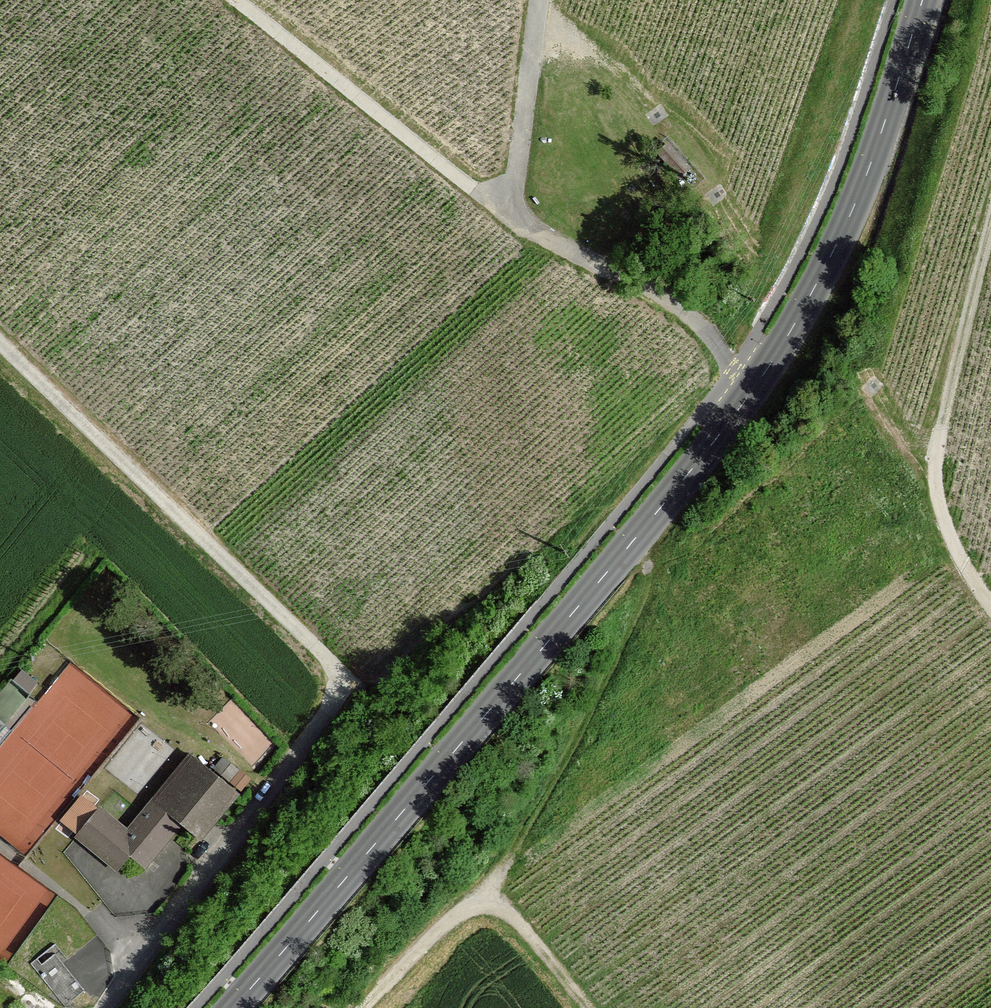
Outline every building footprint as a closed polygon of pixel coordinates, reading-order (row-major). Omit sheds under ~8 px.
[(667,145),(657,154),(679,178),(689,169),(667,145)] [(36,683),(21,671),(13,680),(28,692),(36,683)] [(225,756),(217,770),(248,787),(255,773),(225,756)] [(101,811),(78,838),(118,870),(130,855),(145,867),(182,823),(202,840),(238,796),(191,758),(129,834),(101,811)] [(31,964),(64,1006),(84,991),(62,964),(54,954),(42,964),(40,962),(37,959),(31,964)]
